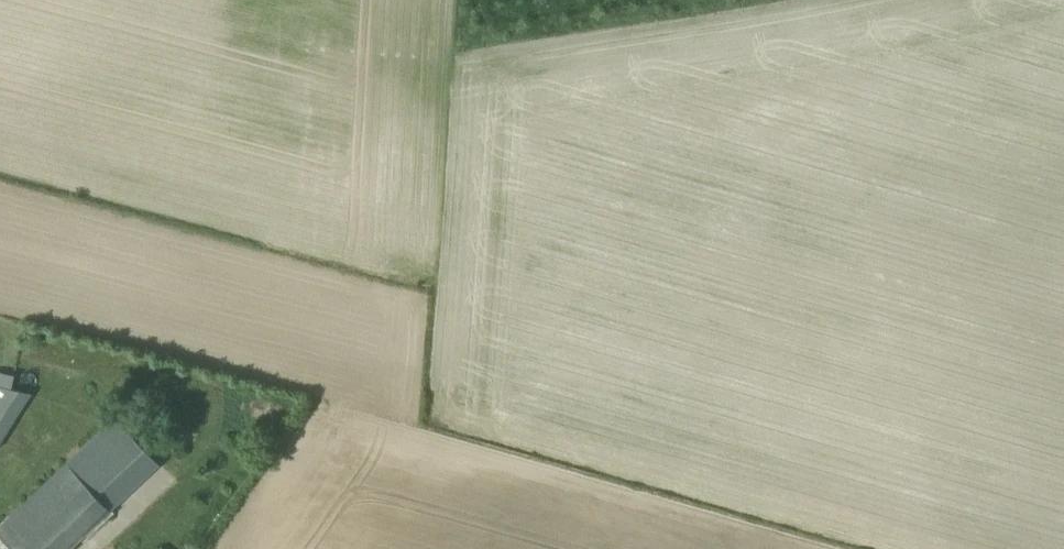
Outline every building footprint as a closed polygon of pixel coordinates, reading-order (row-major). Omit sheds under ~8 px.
[(12,376),(0,370),(0,446),(26,391),(9,383),(12,376)] [(159,463),(115,417),(0,526),(0,537),(12,548),(69,548),(159,463)]
